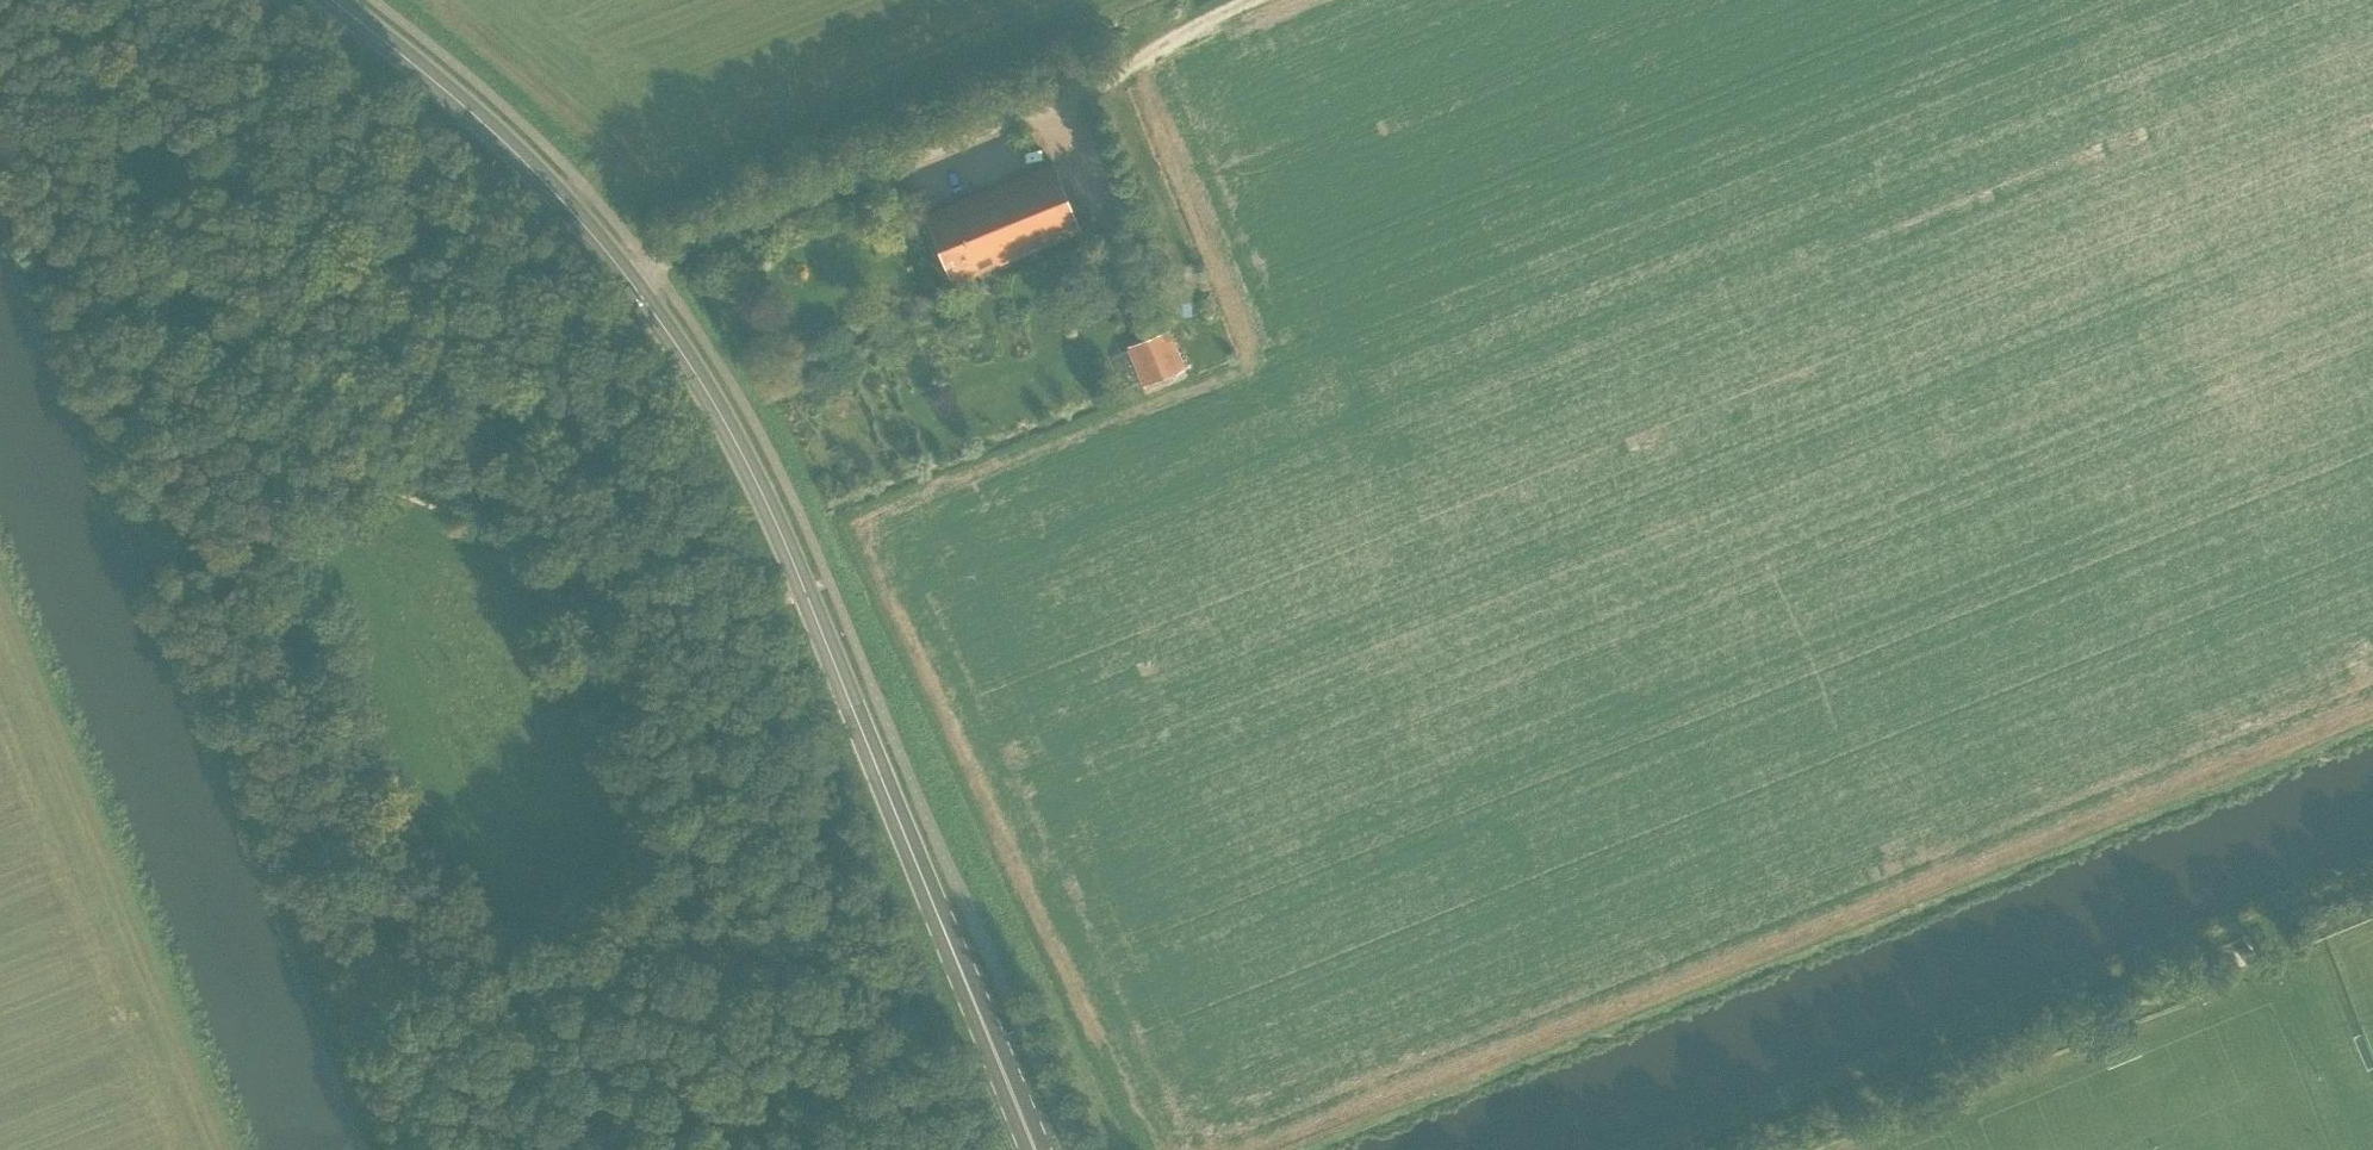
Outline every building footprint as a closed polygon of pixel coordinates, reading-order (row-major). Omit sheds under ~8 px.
[(932,218),(958,283),(1080,234),(1054,168),(932,218)] [(1187,369),(1171,329),(1129,347),(1144,386),(1187,369)]
